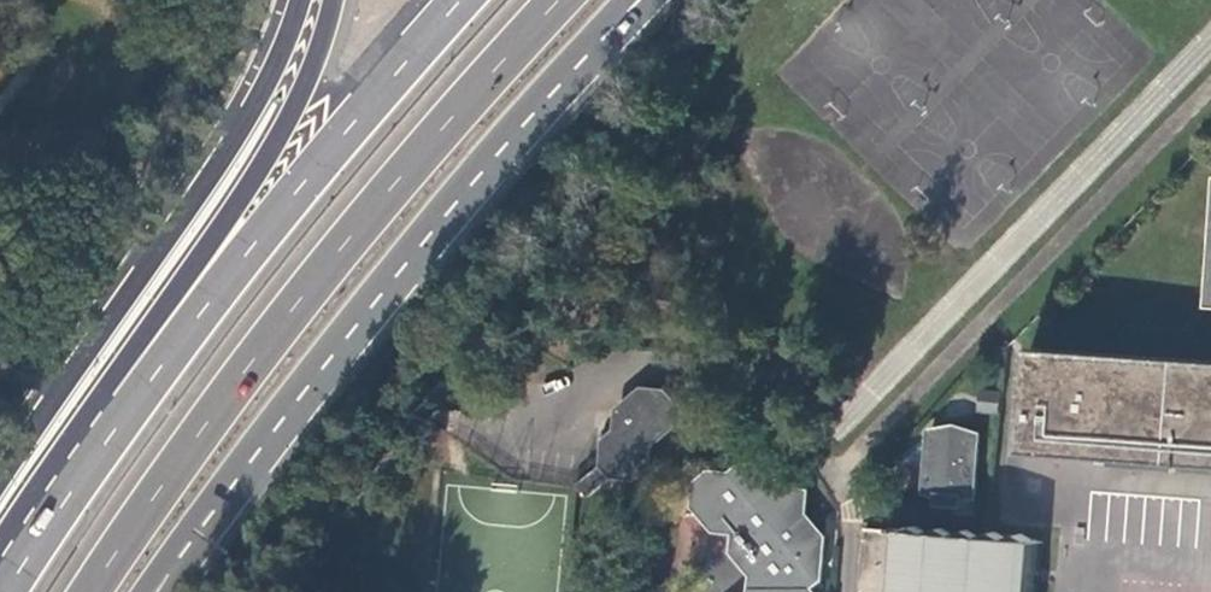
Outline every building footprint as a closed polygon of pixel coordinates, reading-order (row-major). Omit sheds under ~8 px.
[(1210,466),(1210,362),(1033,349),(1025,452),(1210,466)] [(652,469),(652,467),(654,447),(678,428),(679,404),(667,391),(643,388),(620,408),(616,430),(606,439),(603,465),(614,478),(615,479),(638,481),(652,469)] [(984,389),(982,409),(1002,411),(1004,391),(984,389)] [(929,490),(952,498),(976,494),(981,433),(959,425),(934,430),(929,490)] [(817,586),(824,580),(828,537),(808,515),(810,492),(787,490),(766,466),(744,463),(732,474),(713,472),(699,483),(697,507),(717,532),(736,534),(734,553),(754,577),(753,591),(823,591),(817,586)] [(614,478),(603,465),(581,487),(581,489),(592,500),(614,478)] [(990,532),(983,536),(970,528),(958,534),(945,526),(932,531),(919,523),(906,529),(869,526),(864,591),(1042,591),(1046,538),(1036,538),(1033,539),(1021,532),(1009,538),(995,529),(990,532)]
